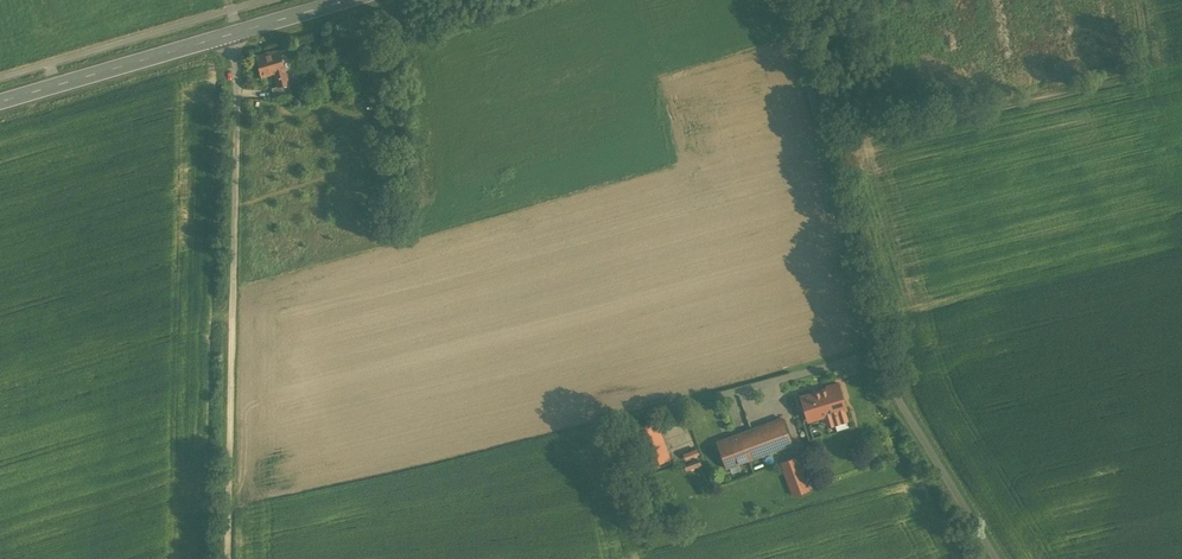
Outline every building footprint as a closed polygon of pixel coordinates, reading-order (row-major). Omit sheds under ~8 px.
[(288,47),(256,57),(262,76),(273,73),(277,86),(277,87),(289,83),(285,69),(294,66),(288,47)] [(277,87),(277,86),(272,87),(275,97),(291,93),(289,83),(277,87)] [(848,420),(838,384),(803,394),(810,421),(825,417),(828,426),(848,420)] [(730,466),(791,444),(782,418),(720,441),(730,466)] [(657,422),(635,430),(648,466),(670,458),(657,422)] [(809,489),(796,456),(780,462),(793,495),(809,489)]
